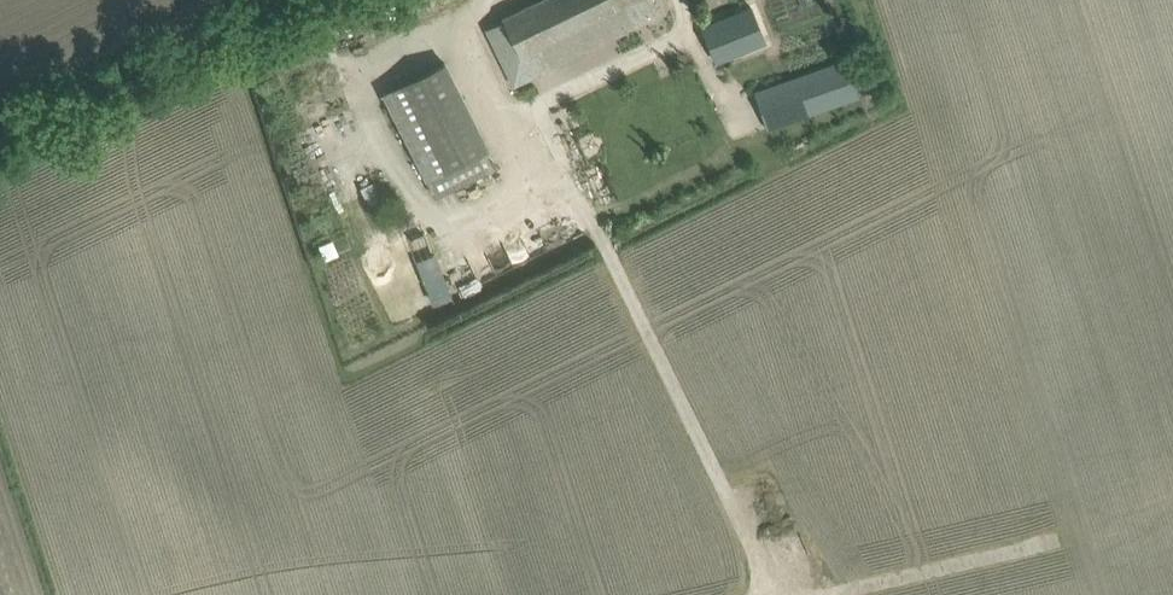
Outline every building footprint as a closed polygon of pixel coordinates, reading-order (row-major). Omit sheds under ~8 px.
[(513,87),(604,42),(609,53),(643,36),(635,22),(613,33),(604,14),(615,9),(611,0),(539,0),(485,26),(513,87)] [(613,33),(635,22),(626,4),(633,0),(611,0),(615,9),(604,14),(613,33)] [(697,26),(713,65),(760,46),(744,7),(697,26)] [(754,92),(767,129),(858,96),(845,60),(754,92)] [(495,165),(444,62),(383,92),(434,195),(495,165)] [(489,258),(472,263),(476,278),(493,273),(489,258)]
